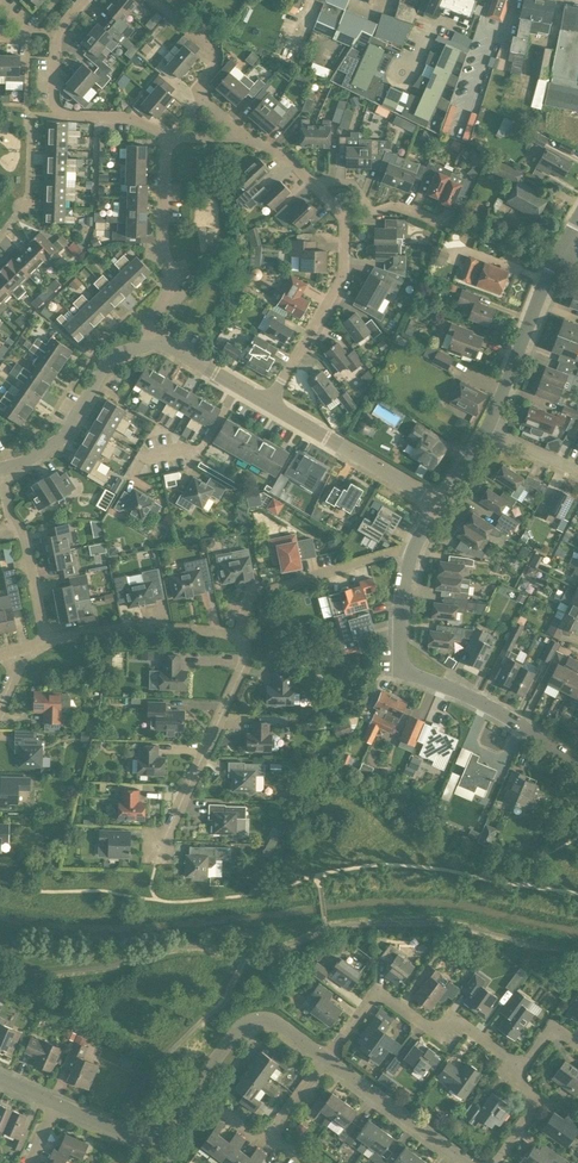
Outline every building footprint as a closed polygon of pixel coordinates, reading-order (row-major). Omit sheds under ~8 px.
[(123,21),(128,14),(113,0),(104,10),(112,16),(107,22),(114,27),(126,38),(133,29),(123,21)] [(133,0),(113,0),(128,14),(136,5),(138,7),(144,1),(144,0),(136,0),(135,2),(133,0)] [(290,4),(291,5),(298,8),(299,8),(302,0),(291,0),(290,4)] [(324,2),(343,10),(347,0),(325,0),(324,2)] [(368,29),(377,32),(376,36),(403,45),(417,13),(413,7),(416,0),(400,0),(399,2),(400,3),(395,18),(382,14),(381,18),(372,15),(368,29)] [(425,10),(438,16),(439,13),(440,13),(449,16),(449,17),(470,24),(474,13),(473,12),(476,4),(477,4),(478,0),(430,0),(425,10)] [(488,17),(501,21),(509,0),(494,0),(488,17)] [(520,75),(528,32),(531,19),(530,18),(531,14),(536,15),(539,0),(523,0),(520,17),(516,37),(512,36),(508,61),(512,62),(510,73),(520,75)] [(528,32),(546,35),(547,32),(549,22),(550,22),(553,6),(554,1),(548,0),(539,0),(536,15),(531,14),(530,18),(531,19),(528,32)] [(324,2),(323,3),(312,29),(333,38),(340,21),(358,28),(362,18),(343,10),(324,2)] [(298,8),(291,5),(288,12),(296,15),(299,8),(298,8)] [(564,5),(563,5),(564,5),(563,7),(560,29),(550,76),(552,76),(551,83),(577,88),(577,7),(564,5)] [(156,13),(151,18),(157,23),(162,18),(156,13)] [(98,23),(89,34),(104,46),(109,41),(115,47),(119,42),(127,49),(132,44),(117,31),(113,36),(98,23)] [(361,30),(355,40),(368,46),(362,60),(376,66),(375,67),(385,71),(385,72),(386,72),(386,70),(386,69),(387,66),(388,65),(388,64),(389,62),(390,61),(392,59),(391,59),(381,55),(386,42),(361,30)] [(93,59),(96,62),(94,64),(107,75),(112,69),(103,62),(107,57),(106,56),(106,55),(101,51),(104,46),(89,34),(81,43),(95,56),(93,59)] [(179,49),(173,55),(188,67),(197,57),(183,45),(187,41),(181,36),(174,44),(179,49)] [(146,54),(151,47),(146,42),(140,49),(146,54)] [(446,44),(441,56),(430,51),(431,51),(430,50),(425,64),(426,64),(435,68),(435,67),(449,74),(450,73),(456,60),(464,63),(467,53),(446,44)] [(552,50),(538,46),(532,77),(539,78),(531,107),(541,110),(549,79),(546,78),(552,50)] [(362,60),(347,53),(341,62),(357,69),(348,90),(361,96),(368,81),(379,86),(381,83),(383,79),(372,74),(375,67),(376,66),(362,60)] [(188,70),(187,68),(188,67),(173,55),(168,62),(162,57),(155,66),(160,71),(164,66),(179,79),(183,74),(185,74),(188,70)] [(19,75),(20,57),(7,56),(7,75),(6,75),(6,82),(25,82),(25,76),(19,75)] [(239,82),(244,75),(235,67),(237,64),(231,59),(219,72),(225,77),(216,88),(226,97),(239,82)] [(110,78),(107,75),(94,64),(94,65),(97,68),(94,72),(84,63),(75,74),(90,87),(94,82),(102,89),(111,79),(110,78)] [(310,72),(328,76),(331,67),(312,63),(310,72)] [(435,67),(435,68),(430,79),(421,75),(421,74),(420,75),(419,78),(417,80),(415,83),(413,85),(412,86),(413,86),(425,91),(439,97),(439,96),(445,83),(455,88),(459,77),(450,73),(449,74),(435,67)] [(299,70),(296,77),(303,80),(306,72),(299,70)] [(123,73),(116,84),(123,88),(130,77),(123,73)] [(82,96),(90,87),(75,74),(66,84),(76,93),(72,98),(84,108),(89,103),(82,96)] [(154,88),(149,94),(165,108),(174,97),(160,85),(164,81),(157,75),(150,84),(154,88)] [(236,105),(247,93),(254,98),(262,88),(261,87),(265,83),(259,78),(255,83),(244,75),(239,82),(226,97),(236,105)] [(402,93),(381,83),(379,86),(368,81),(361,96),(373,102),(376,94),(385,98),(381,106),(394,112),(397,104),(405,107),(401,116),(412,121),(419,106),(407,101),(406,104),(399,100),(402,93)] [(544,104),(577,112),(577,88),(551,83),(549,82),(544,104)] [(248,116),(258,124),(278,102),(262,88),(254,98),(251,102),(256,106),(248,116)] [(410,94),(407,101),(419,106),(412,121),(425,128),(435,106),(447,112),(450,101),(439,96),(439,97),(425,91),(421,99),(410,94)] [(156,118),(165,108),(149,94),(144,99),(140,96),(132,105),(138,110),(142,105),(156,118)] [(302,111),(309,114),(314,101),(312,100),(307,98),(302,111)] [(287,110),(278,102),(258,124),(269,133),(277,123),(283,128),(298,109),(292,104),(287,110)] [(389,112),(378,106),(375,112),(386,117),(389,112)] [(332,121),(339,124),(344,110),(337,108),(332,121)] [(345,108),(339,126),(347,129),(354,111),(345,108)] [(536,129),(544,131),(549,113),(541,111),(536,129)] [(396,115),(393,122),(412,131),(415,125),(396,115)] [(519,125),(504,118),(497,134),(504,137),(506,131),(510,130),(516,132),(519,125)] [(315,148),(315,126),(309,126),(310,120),(303,119),(302,126),(301,125),(300,147),(315,148)] [(323,120),(322,126),(315,126),(315,148),(329,148),(330,127),(330,120),(323,120)] [(68,122),(47,121),(46,136),(80,137),(80,131),(68,130),(68,122)] [(345,167),(358,168),(358,147),(359,140),(360,140),(360,132),(351,131),(351,137),(340,136),(339,153),(346,153),(345,167)] [(543,148),(548,139),(535,131),(530,141),(543,148)] [(85,144),(85,139),(80,139),(80,137),(46,136),(46,150),(67,151),(67,143),(85,144)] [(359,140),(358,147),(358,168),(370,168),(371,155),(383,155),(384,148),(386,141),(360,140),(359,140)] [(120,148),(126,148),(126,159),(145,159),(146,146),(127,146),(127,143),(120,143),(120,148)] [(561,143),(558,149),(571,155),(574,150),(561,143)] [(562,179),(571,163),(546,149),(536,167),(545,172),(546,170),(562,179)] [(67,159),(67,151),(46,150),(45,165),(76,166),(82,166),(82,160),(67,159)] [(381,181),(395,186),(406,158),(385,151),(380,165),(387,167),(381,181)] [(119,164),(126,164),(125,171),(145,172),(145,159),(126,159),(119,158),(119,164)] [(235,200),(239,208),(258,191),(253,186),(269,171),(257,158),(235,178),(246,189),(240,195),(235,200)] [(426,166),(406,158),(395,186),(409,191),(414,178),(421,180),(426,167),(426,166)] [(488,174),(489,171),(516,184),(506,203),(536,219),(548,198),(518,182),(522,172),(493,159),(492,163),(487,161),(485,167),(483,166),(482,171),(488,174)] [(439,201),(452,171),(429,161),(427,167),(426,167),(421,180),(422,181),(418,190),(439,199),(438,201),(439,201)] [(76,166),(45,165),(45,179),(66,180),(66,172),(76,172),(76,166)] [(467,174),(472,179),(477,174),(473,169),(467,174)] [(125,171),(125,179),(119,179),(119,185),(128,185),(144,185),(145,172),(125,171)] [(452,171),(439,201),(452,207),(452,206),(460,210),(468,196),(465,195),(471,182),(452,173),(453,171),(452,171)] [(66,180),(45,179),(44,193),(75,194),(76,188),(66,188),(66,180)] [(258,191),(239,208),(240,209),(245,205),(249,209),(256,203),(261,198),(272,209),(290,192),(279,181),(268,191),(264,186),(258,191)] [(120,191),(120,196),(127,197),(146,198),(147,185),(144,185),(128,185),(127,192),(120,191)] [(75,194),(44,193),(44,208),(65,209),(66,200),(75,201),(75,194)] [(127,197),(120,196),(119,196),(119,209),(119,210),(127,210),(146,210),(146,198),(127,197)] [(272,217),(274,221),(277,219),(286,228),(292,222),(298,228),(315,213),(302,199),(292,209),(287,204),(274,216),(272,217)] [(75,216),(65,216),(65,209),(44,208),(43,222),(65,223),(74,223),(75,216)] [(118,222),(146,223),(146,210),(127,210),(119,210),(119,209),(119,216),(107,216),(106,221),(118,222)] [(94,214),(95,229),(106,228),(105,213),(94,214)] [(395,245),(395,239),(403,239),(404,220),(397,220),(396,227),(387,226),(387,229),(375,229),(374,244),(395,245)] [(145,237),(146,223),(118,222),(118,232),(113,232),(112,240),(127,240),(127,236),(145,237)] [(248,228),(251,245),(261,244),(258,226),(248,228)] [(502,229),(500,234),(520,241),(523,232),(515,229),(514,233),(502,229)] [(40,232),(30,242),(47,260),(57,250),(59,252),(64,248),(57,240),(52,245),(40,232)] [(97,237),(92,240),(96,247),(101,244),(97,237)] [(293,256),(292,270),(325,271),(326,251),(312,250),(312,241),(297,241),(291,240),(290,256),(293,256)] [(73,241),(67,247),(70,250),(76,244),(73,241)] [(47,260),(30,242),(31,243),(22,252),(43,273),(52,265),(47,260)] [(406,271),(406,255),(397,255),(397,245),(395,245),(374,244),(376,245),(375,260),(386,260),(385,263),(387,263),(387,270),(406,271)] [(247,264),(260,264),(260,246),(248,246),(247,264)] [(12,259),(29,277),(35,271),(38,274),(41,271),(43,273),(22,252),(13,260),(12,259)] [(125,256),(120,260),(140,282),(151,272),(137,257),(131,262),(125,256)] [(447,259),(438,256),(436,262),(444,266),(447,259)] [(140,282),(120,260),(119,261),(114,257),(111,260),(115,265),(122,271),(116,277),(130,292),(140,282)] [(472,275),(478,260),(467,257),(459,279),(499,293),(508,271),(484,263),(479,277),(472,275)] [(29,277),(12,259),(3,267),(21,285),(29,277)] [(21,285),(3,267),(0,270),(0,280),(12,293),(18,299),(26,291),(21,285)] [(370,274),(363,286),(383,297),(386,292),(389,293),(390,291),(394,294),(401,282),(387,274),(383,281),(370,274)] [(98,280),(119,302),(130,292),(116,277),(110,282),(103,275),(98,280)] [(279,305),(299,317),(307,302),(296,295),(298,291),(300,293),(305,285),(291,277),(284,290),(287,291),(279,305)] [(76,290),(82,284),(76,278),(70,284),(76,290)] [(56,279),(52,283),(58,288),(61,285),(56,279)] [(3,302),(12,293),(0,280),(0,298),(3,302)] [(95,297),(109,312),(119,302),(98,280),(94,284),(101,291),(95,297)] [(54,292),(58,288),(52,283),(48,286),(54,292)] [(384,315),(376,310),(383,297),(363,286),(356,298),(369,306),(366,312),(381,321),(384,315)] [(576,289),(569,306),(577,309),(577,290),(576,289)] [(462,290),(457,303),(472,309),(469,317),(488,324),(494,309),(477,302),(479,296),(462,290)] [(78,299),(99,322),(109,312),(95,297),(90,302),(83,295),(78,299)] [(38,296),(35,300),(40,305),(44,302),(38,296)] [(74,316),(88,332),(99,322),(78,299),(74,303),(81,310),(74,316)] [(37,309),(40,305),(35,300),(31,303),(37,309)] [(45,307),(41,312),(47,318),(52,313),(45,307)] [(342,323),(357,342),(369,333),(373,339),(382,332),(371,319),(365,324),(356,313),(342,323)] [(22,314),(19,318),(24,323),(28,320),(22,314)] [(78,341),(88,332),(74,316),(69,322),(62,314),(57,319),(78,341)] [(21,327),(24,323),(19,318),(15,321),(21,327)] [(284,343),(291,330),(272,318),(264,331),(284,343)] [(414,321),(409,318),(403,332),(412,336),(416,326),(412,325),(414,321)] [(560,336),(577,343),(577,325),(566,321),(560,336)] [(453,334),(447,350),(461,355),(462,353),(475,358),(482,338),(464,331),(465,329),(451,324),(448,332),(453,334)] [(560,336),(558,335),(552,350),(572,358),(577,343),(560,336)] [(37,339),(33,345),(63,365),(72,351),(52,336),(46,345),(37,339)] [(249,352),(252,354),(246,365),(261,374),(264,369),(268,370),(274,359),(274,358),(269,355),(271,353),(265,350),(269,344),(255,336),(251,342),(253,344),(253,345),(252,345),(251,347),(249,352)] [(29,350),(33,345),(27,341),(24,346),(29,350)] [(241,351),(227,343),(222,352),(236,360),(241,351)] [(325,353),(339,371),(346,365),(352,373),(364,363),(354,350),(347,355),(338,343),(325,353)] [(454,358),(438,350),(439,348),(430,343),(424,356),(433,360),(432,362),(447,371),(454,358)] [(36,366),(54,378),(63,365),(33,345),(29,350),(38,356),(33,364),(36,366)] [(16,363),(13,368),(20,373),(23,368),(16,363)] [(20,373),(45,390),(54,378),(36,366),(31,373),(23,368),(20,373)] [(137,398),(143,401),(159,373),(146,366),(135,385),(142,389),(137,398)] [(540,380),(562,388),(565,380),(571,382),(573,375),(568,373),(567,374),(546,366),(545,369),(543,368),(542,369),(540,374),(541,375),(542,375),(540,380)] [(20,373),(13,368),(9,373),(16,378),(20,373)] [(373,377),(369,371),(362,376),(367,382),(373,377)] [(309,382),(326,404),(339,394),(322,372),(309,382)] [(19,390),(37,402),(45,390),(20,373),(16,378),(24,383),(19,390)] [(161,399),(171,381),(159,373),(143,401),(148,404),(153,394),(161,399)] [(564,398),(559,396),(562,388),(540,380),(539,384),(538,384),(536,384),(535,389),(535,390),(536,391),(535,393),(556,401),(555,404),(562,406),(564,398)] [(163,423),(183,388),(171,381),(161,399),(168,403),(162,412),(157,420),(163,423)] [(450,402),(475,415),(486,394),(461,381),(450,402)] [(185,414),(196,395),(183,388),(163,423),(168,427),(173,418),(178,410),(185,414)] [(3,396),(29,414),(37,402),(19,390),(15,396),(7,391),(3,396)] [(349,412),(357,406),(346,392),(338,398),(349,412)] [(369,404),(377,402),(373,393),(366,395),(369,404)] [(192,430),(208,402),(196,395),(185,414),(192,418),(187,427),(182,435),(187,439),(192,430)] [(29,414),(3,396),(0,400),(0,401),(8,407),(4,414),(21,426),(29,414)] [(106,401),(100,413),(126,428),(131,431),(134,426),(121,418),(125,411),(106,401)] [(141,402),(137,410),(144,414),(149,407),(141,402)] [(221,410),(208,402),(192,430),(198,433),(203,424),(210,428),(221,410)] [(564,405),(561,413),(577,420),(577,411),(564,405)] [(557,417),(530,407),(524,422),(551,433),(555,422),(563,425),(565,417),(558,414),(557,417)] [(126,428),(100,413),(93,425),(111,436),(115,429),(123,434),(126,428)] [(213,442),(234,454),(247,431),(227,419),(213,442)] [(362,432),(366,431),(369,427),(368,423),(364,421),(360,422),(358,425),(359,429),(362,432)] [(111,436),(93,425),(85,438),(116,456),(117,455),(113,453),(115,448),(107,443),(111,436)] [(407,441),(417,448),(412,454),(432,468),(443,450),(430,441),(434,436),(417,425),(407,441)] [(193,442),(198,433),(193,431),(188,439),(193,442)] [(263,440),(247,431),(234,454),(250,463),(251,462),(255,464),(268,441),(264,438),(263,440)] [(138,435),(132,432),(129,438),(134,441),(138,435)] [(116,456),(85,438),(78,451),(96,461),(100,454),(114,461),(116,456)] [(289,453),(268,441),(255,464),(275,476),(289,453)] [(128,454),(121,450),(117,456),(125,460),(128,454)] [(100,464),(96,461),(78,451),(71,463),(89,473),(87,476),(103,485),(107,477),(96,471),(100,464)] [(293,461),(284,475),(303,487),(306,482),(315,488),(325,471),(315,465),(317,463),(304,455),(298,464),(293,461)] [(200,462),(198,466),(243,493),(245,489),(200,462)] [(510,496),(503,491),(516,500),(517,500),(524,490),(535,495),(540,483),(528,477),(527,480),(504,465),(495,479),(514,490),(510,496)] [(176,484),(175,478),(180,477),(179,470),(163,473),(166,486),(176,484)] [(44,478),(60,505),(64,502),(66,494),(73,490),(69,484),(72,482),(66,473),(60,477),(56,472),(45,479),(44,478)] [(208,498),(212,496),(219,500),(226,487),(210,477),(206,485),(194,478),(184,496),(181,494),(175,503),(189,511),(194,503),(202,508),(208,498)] [(59,504),(60,505),(44,478),(32,486),(35,491),(29,495),(35,504),(37,503),(41,508),(48,504),(56,506),(59,504)] [(112,491),(117,494),(124,481),(119,478),(112,491)] [(277,480),(270,492),(278,496),(285,484),(277,480)] [(327,501),(338,507),(339,506),(351,513),(355,505),(358,507),(362,500),(359,498),(363,490),(350,483),(346,490),(344,489),(343,492),(335,487),(327,501)] [(106,510),(115,494),(105,489),(96,504),(106,510)] [(124,491),(114,508),(119,511),(124,510),(124,509),(142,520),(148,510),(157,514),(162,506),(135,490),(132,496),(124,491)] [(516,500),(503,491),(500,497),(488,490),(480,502),(500,514),(506,505),(511,508),(516,500)] [(551,522),(554,515),(562,519),(573,498),(561,491),(553,507),(547,503),(540,516),(551,522)] [(248,507),(262,505),(259,492),(246,495),(248,507)] [(278,514),(284,504),(274,498),(268,508),(278,514)] [(244,502),(237,504),(239,512),(246,511),(244,502)] [(373,522),(365,517),(358,529),(378,541),(386,529),(392,533),(402,517),(383,506),(373,522)] [(503,513),(498,522),(499,523),(496,528),(474,514),(466,527),(465,526),(486,539),(490,533),(497,537),(500,537),(502,533),(507,536),(510,530),(514,532),(520,523),(503,513)] [(101,522),(91,521),(94,538),(104,536),(101,522)] [(46,544),(48,553),(71,549),(69,543),(72,542),(69,524),(54,526),(56,535),(46,537),(47,544),(46,544)] [(458,537),(462,540),(472,547),(467,554),(481,559),(485,553),(481,550),(488,540),(486,539),(465,526),(458,537)] [(562,539),(567,542),(571,534),(566,531),(562,539)] [(294,536),(282,538),(283,545),(271,547),(275,563),(281,562),(283,571),(301,567),(299,560),(316,556),(312,539),(296,542),(294,536)] [(209,547),(212,547),(215,544),(214,540),(212,538),(208,539),(206,542),(207,545),(209,547)] [(107,552),(105,542),(89,545),(91,555),(107,552)] [(116,546),(108,548),(110,555),(117,553),(116,546)] [(11,547),(4,548),(6,562),(13,561),(11,547)] [(530,551),(524,547),(521,554),(526,557),(530,551)] [(72,555),(71,549),(48,553),(49,562),(51,562),(52,569),(62,567),(64,576),(78,574),(75,555),(72,555)] [(236,580),(237,585),(254,582),(248,550),(231,553),(232,560),(218,563),(222,583),(236,580)] [(538,566),(542,555),(534,552),(530,563),(538,566)] [(437,575),(437,576),(461,579),(461,578),(462,578),(463,565),(473,566),(474,560),(458,557),(458,563),(440,561),(438,575),(437,575)] [(187,572),(170,576),(174,598),(186,596),(186,597),(193,596),(193,594),(204,592),(202,580),(210,579),(206,559),(194,561),(195,565),(186,566),(187,572)] [(484,562),(482,568),(491,570),(493,564),(484,562)] [(536,570),(530,567),(527,573),(533,576),(536,570)] [(145,583),(129,586),(127,575),(114,577),(119,602),(127,601),(129,607),(155,602),(152,587),(161,585),(158,570),(143,573),(145,583)] [(9,593),(18,591),(14,573),(5,574),(9,593)] [(54,589),(58,605),(75,602),(74,594),(81,593),(79,585),(88,583),(87,575),(70,578),(72,585),(54,589)] [(454,591),(453,598),(467,600),(468,592),(469,592),(470,579),(462,578),(461,578),(461,579),(437,576),(435,590),(436,590),(436,589),(454,591)] [(372,631),(367,614),(369,614),(369,613),(357,616),(358,619),(356,619),(353,611),(367,607),(363,593),(375,590),(372,578),(359,582),(361,588),(351,591),(350,588),(349,589),(347,587),(341,588),(341,589),(340,591),(339,591),(340,594),(330,596),(336,615),(333,615),(333,616),(334,616),(340,637),(335,638),(339,654),(360,649),(357,638),(361,637),(360,634),(372,631)] [(577,604),(577,589),(573,596),(565,591),(562,596),(577,604)] [(114,601),(113,593),(104,595),(106,603),(114,601)] [(525,597),(519,594),(516,600),(523,603),(525,597)] [(577,619),(577,604),(562,596),(562,597),(561,596),(556,594),(554,598),(560,601),(568,605),(565,612),(577,619)] [(16,628),(11,602),(10,595),(0,597),(0,631),(16,628)] [(486,602),(467,600),(453,598),(452,604),(434,602),(431,619),(455,622),(456,611),(466,612),(466,607),(475,608),(474,611),(481,612),(486,602)] [(77,610),(75,602),(58,605),(61,622),(78,619),(79,626),(96,623),(95,615),(85,616),(84,609),(77,610)] [(577,634),(577,619),(565,612),(561,619),(555,616),(546,633),(559,640),(562,634),(569,637),(571,631),(577,635),(577,634)] [(525,620),(525,618),(520,616),(517,622),(523,625),(525,620)] [(503,648),(511,652),(514,645),(524,626),(516,622),(507,641),(503,648)] [(430,630),(428,647),(428,645),(452,648),(453,639),(462,640),(463,637),(469,638),(473,629),(464,628),(446,625),(445,633),(442,632),(430,631),(430,630)] [(473,648),(466,662),(481,669),(492,648),(483,644),(488,635),(475,628),(466,645),(473,648)] [(541,658),(549,662),(558,643),(551,640),(549,644),(541,658)] [(499,673),(496,679),(510,686),(525,659),(527,654),(520,650),(518,655),(511,652),(499,673)] [(106,651),(106,655),(106,671),(123,671),(124,651),(106,651)] [(547,682),(559,689),(574,659),(569,656),(564,666),(559,663),(563,654),(556,651),(541,680),(547,682)] [(444,662),(452,667),(456,660),(448,655),(444,662)] [(161,691),(187,692),(188,673),(178,673),(178,667),(181,667),(181,658),(166,657),(165,673),(161,673),(161,691)] [(531,662),(525,659),(510,686),(509,687),(523,695),(534,673),(527,669),(531,662)] [(559,689),(571,695),(577,681),(577,673),(575,672),(577,666),(577,661),(574,659),(559,689)] [(293,688),(291,688),(291,673),(275,673),(274,687),(268,687),(267,703),(293,704),(293,688)] [(378,716),(376,715),(372,724),(370,723),(367,729),(377,733),(379,728),(380,727),(393,696),(382,691),(374,706),(381,710),(378,716)] [(70,701),(67,694),(34,693),(34,711),(44,711),(44,722),(59,723),(59,712),(67,712),(70,706),(70,701)] [(395,725),(406,702),(393,696),(380,727),(379,728),(389,732),(393,723),(395,725)] [(184,711),(164,711),(165,703),(149,703),(149,720),(156,720),(156,730),(167,730),(167,735),(168,736),(174,737),(175,736),(175,730),(183,730),(184,711)] [(300,717),(293,716),(286,716),(286,726),(300,726),(300,717)] [(414,745),(424,722),(410,716),(400,739),(414,745)] [(337,722),(343,736),(352,732),(351,729),(354,728),(350,721),(348,722),(347,718),(337,722)] [(247,751),(270,751),(270,750),(277,751),(279,748),(279,738),(277,735),(271,735),(268,734),(269,723),(253,723),(253,734),(248,734),(247,751)] [(457,738),(451,736),(444,733),(437,731),(439,726),(432,723),(419,754),(433,761),(436,754),(448,759),(457,738)] [(36,740),(36,738),(15,738),(15,746),(19,746),(19,766),(41,767),(41,740),(36,740)] [(137,774),(164,775),(164,758),(157,758),(157,746),(140,745),(140,757),(138,757),(137,774)] [(489,780),(491,781),(496,770),(476,761),(479,756),(471,752),(456,785),(473,792),(476,787),(485,790),(489,780)] [(421,760),(412,756),(407,767),(406,766),(403,772),(412,776),(415,770),(416,771),(421,760)] [(263,779),(255,779),(255,776),(265,776),(265,764),(245,764),(245,771),(233,771),(233,790),(260,791),(263,789),(263,779)] [(281,772),(281,764),(270,764),(270,772),(281,772)] [(370,775),(373,768),(363,764),(360,770),(370,775)] [(509,790),(504,800),(525,809),(526,808),(534,809),(537,803),(533,797),(534,796),(536,796),(540,787),(523,779),(525,776),(514,771),(506,789),(509,790)] [(444,808),(459,776),(451,772),(437,803),(436,805),(440,806),(444,808)] [(28,791),(29,780),(12,779),(12,786),(0,786),(0,808),(8,808),(8,803),(17,804),(17,790),(28,791)] [(119,819),(144,820),(144,803),(138,803),(138,791),(122,791),(122,805),(119,805),(119,819)] [(209,805),(209,813),(214,813),(213,833),(235,833),(235,818),(246,819),(246,807),(225,806),(225,805),(209,805)] [(497,829),(485,824),(477,842),(489,847),(497,829)] [(471,829),(468,835),(477,839),(480,833),(471,829)] [(99,831),(99,844),(99,856),(108,856),(107,858),(129,858),(129,838),(123,838),(123,831),(109,831),(99,831)] [(274,849),(279,839),(272,835),(267,845),(274,849)] [(274,849),(267,845),(261,855),(269,859),(274,849)] [(203,877),(206,877),(206,876),(215,876),(215,860),(227,860),(229,859),(229,848),(190,847),(189,863),(186,862),(186,876),(192,876),(192,879),(203,880),(203,877)] [(401,952),(397,949),(391,944),(381,957),(388,961),(386,976),(398,984),(408,972),(410,974),(415,967),(399,954),(401,952)] [(341,959),(329,975),(349,990),(361,974),(341,959)] [(309,971),(322,981),(329,971),(317,961),(309,971)] [(460,989),(441,975),(429,966),(419,979),(425,983),(415,997),(431,1009),(437,1000),(440,1001),(444,1000),(446,998),(448,996),(452,999),(460,989)] [(514,991),(526,971),(518,966),(506,986),(514,991)] [(483,978),(476,973),(463,990),(470,995),(465,1002),(484,1016),(498,997),(479,984),(483,978)] [(332,995),(319,985),(310,996),(318,1002),(311,1011),(330,1025),(341,1011),(328,1001),(332,995)] [(531,1002),(517,991),(505,1007),(512,1012),(500,1028),(516,1039),(534,1015),(526,1009),(531,1002)] [(574,1005),(567,1014),(575,1020),(577,1018),(577,991),(570,1002),(574,1005)] [(388,1026),(376,1016),(364,1033),(369,1036),(361,1047),(372,1055),(370,1057),(378,1063),(389,1050),(392,1052),(398,1043),(384,1032),(388,1026)] [(14,1030),(1,1025),(4,1019),(0,1018),(0,1050),(10,1054),(16,1041),(19,1033),(14,1030)] [(77,1034),(74,1042),(63,1065),(72,1069),(68,1079),(88,1088),(97,1066),(80,1059),(85,1048),(83,1046),(86,1038),(77,1034)] [(43,1043),(31,1038),(25,1051),(37,1057),(34,1063),(50,1070),(60,1048),(44,1041),(43,1043)] [(414,1044),(415,1045),(404,1059),(414,1067),(413,1068),(423,1076),(430,1066),(433,1068),(437,1061),(432,1058),(436,1053),(426,1045),(425,1045),(417,1040),(414,1044)] [(262,1051),(253,1064),(269,1075),(275,1080),(282,1070),(284,1072),(290,1062),(276,1052),(275,1052),(271,1058),(262,1051)] [(395,1056),(386,1068),(394,1074),(402,1061),(395,1056)] [(565,1061),(553,1079),(577,1096),(577,1094),(577,1070),(565,1061)] [(461,1072),(449,1063),(440,1076),(451,1085),(450,1087),(465,1098),(482,1075),(467,1064),(461,1072)] [(269,1075),(253,1064),(244,1076),(260,1087),(260,1088),(273,1097),(277,1091),(264,1081),(269,1075)] [(244,1095),(239,1101),(254,1112),(259,1116),(262,1112),(266,1106),(261,1102),(261,1103),(253,1097),(260,1088),(260,1087),(244,1076),(235,1088),(244,1095)] [(327,1125),(344,1102),(332,1093),(326,1102),(319,1097),(308,1113),(315,1118),(321,1110),(327,1114),(323,1123),(327,1126),(327,1125)] [(481,1109),(473,1102),(462,1117),(475,1126),(480,1119),(492,1128),(495,1123),(500,1127),(509,1114),(505,1111),(509,1105),(493,1093),(481,1109)] [(357,1111),(344,1102),(327,1125),(339,1134),(338,1135),(345,1140),(356,1125),(350,1120),(357,1111)] [(3,1131),(12,1110),(0,1105),(0,1129),(3,1131)] [(12,1110),(3,1131),(16,1136),(12,1145),(19,1149),(26,1133),(19,1130),(26,1116),(12,1110)] [(554,1113),(543,1129),(566,1146),(574,1136),(577,1139),(577,1121),(568,1114),(564,1120),(554,1113)] [(362,1129),(356,1125),(345,1140),(352,1145),(358,1136),(363,1141),(357,1149),(363,1153),(369,1145),(381,1129),(369,1120),(362,1129)] [(210,1155),(223,1138),(218,1134),(225,1124),(220,1121),(200,1148),(210,1155)] [(302,1134),(307,1128),(300,1122),(295,1129),(302,1134)] [(381,1129),(369,1145),(375,1149),(369,1158),(377,1162),(384,1162),(392,1151),(387,1147),(393,1138),(381,1129)] [(210,1155),(221,1162),(241,1136),(236,1133),(229,1142),(223,1138),(210,1155)] [(56,1145),(52,1152),(66,1159),(69,1151),(80,1156),(86,1143),(66,1134),(60,1147),(56,1145)] [(241,1136),(221,1162),(237,1162),(244,1153),(239,1149),(246,1139),(241,1136)] [(533,1145),(526,1156),(524,1155),(519,1162),(565,1162),(567,1161),(543,1144),(540,1150),(533,1145)] [(384,1162),(412,1162),(418,1156),(405,1147),(398,1156),(392,1151),(384,1162)] [(237,1162),(254,1162),(262,1151),(257,1148),(250,1157),(244,1153),(237,1162)] [(254,1162),(260,1162),(266,1155),(262,1151),(254,1162)] [(53,1162),(64,1162),(66,1159),(52,1152),(49,1160),(53,1162)]
